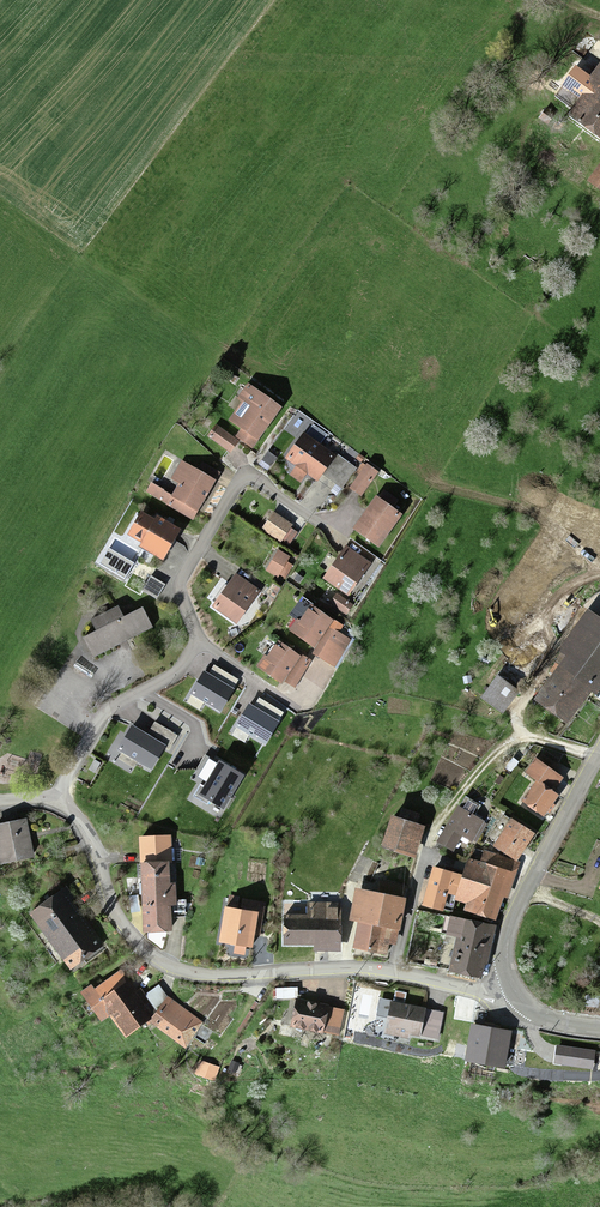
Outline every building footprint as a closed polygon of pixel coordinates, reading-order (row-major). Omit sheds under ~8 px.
[(568,119),(599,140),(599,70),(590,85),(577,76),(558,105),(572,114),(568,119)] [(590,145),(575,149),(579,163),(593,159),(590,145)] [(587,185),(599,194),(599,168),(587,185)] [(238,439),(252,448),(277,411),(247,391),(238,404),(241,406),(230,423),(243,432),(238,439)] [(215,429),(208,438),(229,453),(236,443),(215,429)] [(335,455),(304,434),(287,458),(317,479),(335,455)] [(201,467),(196,476),(212,484),(217,475),(201,467)] [(171,503),(196,516),(212,484),(196,476),(181,468),(173,482),(181,486),(171,503)] [(365,470),(350,491),(361,498),(375,478),(365,470)] [(196,516),(171,503),(148,491),(146,496),(193,521),(196,516)] [(373,503),(354,534),(378,550),(398,519),(373,503)] [(345,550),(325,583),(349,597),(369,564),(345,550)] [(234,577),(212,611),(235,627),(258,593),(234,577)] [(336,597),(330,606),(345,616),(351,607),(336,597)] [(295,626),(289,635),(314,652),(328,631),(332,626),(309,610),(297,628),(295,626)] [(94,636),(83,642),(93,660),(148,631),(139,613),(118,623),(113,613),(89,626),(94,636)] [(536,706),(565,727),(588,694),(594,699),(599,690),(599,628),(585,617),(556,657),(566,664),(536,706)] [(337,637),(328,631),(314,652),(322,658),(337,637)] [(522,644),(507,666),(529,680),(543,658),(522,644)] [(262,663),(256,672),(281,689),(285,684),(299,662),(277,647),(264,665),(262,663)] [(299,662),(285,684),(293,689),(309,665),(301,659),(299,662)] [(233,690),(204,673),(192,693),(220,710),(233,690)] [(497,682),(482,703),(501,716),(516,695),(497,682)] [(278,723),(249,705),(237,726),(265,743),(278,723)] [(164,746),(132,727),(120,748),(151,767),(164,746)] [(94,762),(89,770),(96,773),(100,766),(94,762)] [(242,776),(220,762),(201,794),(223,808),(242,776)] [(535,786),(550,796),(559,782),(534,766),(525,780),(535,786)] [(535,786),(521,808),(543,822),(557,800),(550,796),(535,786)] [(458,813),(470,820),(477,808),(464,801),(458,813)] [(400,811),(396,826),(414,832),(419,817),(400,811)] [(455,811),(436,846),(450,853),(457,840),(470,848),(482,827),(470,820),(458,813),(455,811)] [(390,824),(380,854),(411,864),(421,834),(414,832),(396,826),(390,824)] [(0,869),(31,862),(22,825),(0,830),(0,868),(0,869)] [(510,825),(493,852),(515,866),(533,839),(510,825)] [(139,843),(141,936),(170,935),(168,842),(139,843)] [(333,848),(329,860),(341,864),(345,852),(333,848)] [(464,917),(492,925),(500,899),(507,901),(516,868),(483,858),(480,869),(467,865),(456,904),(467,907),(464,917)] [(432,873),(422,912),(441,917),(444,904),(449,906),(456,880),(432,873)] [(376,900),(400,904),(403,888),(379,883),(378,890),(376,900)] [(364,898),(376,900),(378,890),(366,888),(364,898)] [(66,893),(29,920),(69,975),(103,950),(70,905),(73,902),(66,893)] [(358,925),(353,952),(391,959),(400,904),(376,900),(364,898),(355,896),(350,923),(358,925)] [(282,921),(283,950),(315,949),(315,955),(339,955),(337,907),(325,908),(325,900),(308,900),(309,920),(282,921)] [(222,915),(219,950),(251,953),(254,918),(222,915)] [(457,942),(449,976),(479,983),(491,931),(449,921),(445,939),(457,942)] [(134,997),(119,975),(92,994),(90,991),(80,998),(100,1025),(108,1019),(123,1040),(156,1017),(139,993),(134,997)] [(199,1027),(167,1003),(149,1027),(182,1051),(199,1027)] [(392,1003),(386,1029),(418,1036),(423,1009),(392,1003)] [(295,1005),(290,1030),(322,1036),(326,1011),(295,1005)] [(332,1011),(330,1029),(339,1030),(341,1013),(332,1011)] [(471,1030),(464,1068),(499,1076),(507,1038),(471,1030)]
